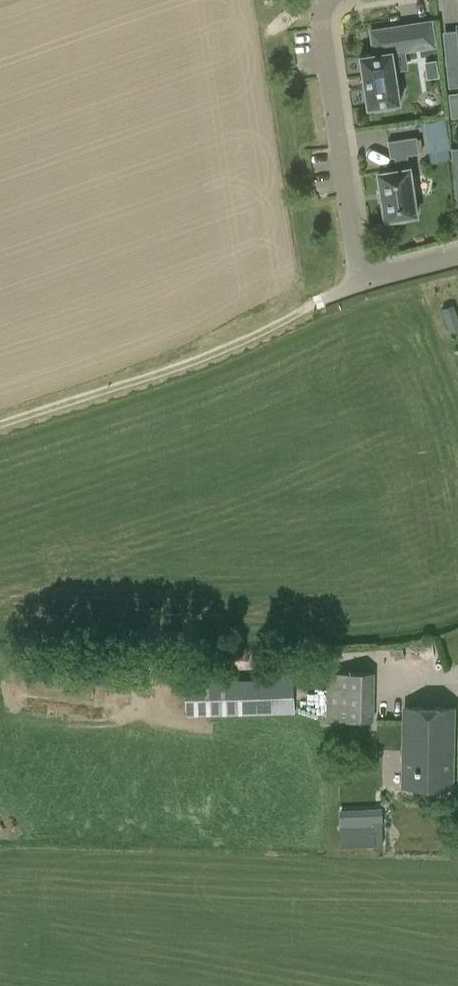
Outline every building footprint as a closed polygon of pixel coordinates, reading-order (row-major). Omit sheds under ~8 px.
[(431,20),(415,23),(419,46),(435,44),(431,20)] [(361,55),(360,55),(360,57),(368,105),(367,106),(368,107),(369,107),(374,106),(375,110),(394,107),(393,103),(398,102),(398,103),(400,102),(400,101),(399,101),(392,52),(404,50),(400,25),(370,30),(374,53),(361,55)] [(449,87),(457,86),(457,54),(445,55),(449,87)] [(436,60),(425,61),(427,78),(438,76),(436,60)] [(450,92),(450,113),(457,113),(457,92),(450,92)] [(423,121),(430,160),(451,156),(444,117),(423,121)] [(400,222),(399,217),(417,214),(410,167),(408,167),(407,155),(418,153),(416,137),(389,141),(391,157),(395,156),(397,169),(378,172),(385,219),(390,218),(391,223),(400,222)] [(442,308),(449,331),(457,328),(457,316),(454,304),(442,308)] [(373,721),(372,671),(327,671),(328,721),(373,721)] [(297,712),(295,677),(212,679),(187,680),(188,715),(297,712)] [(452,786),(453,707),(405,706),(404,786),(452,786)] [(341,846),(372,845),(372,825),(340,826),(341,846)]
